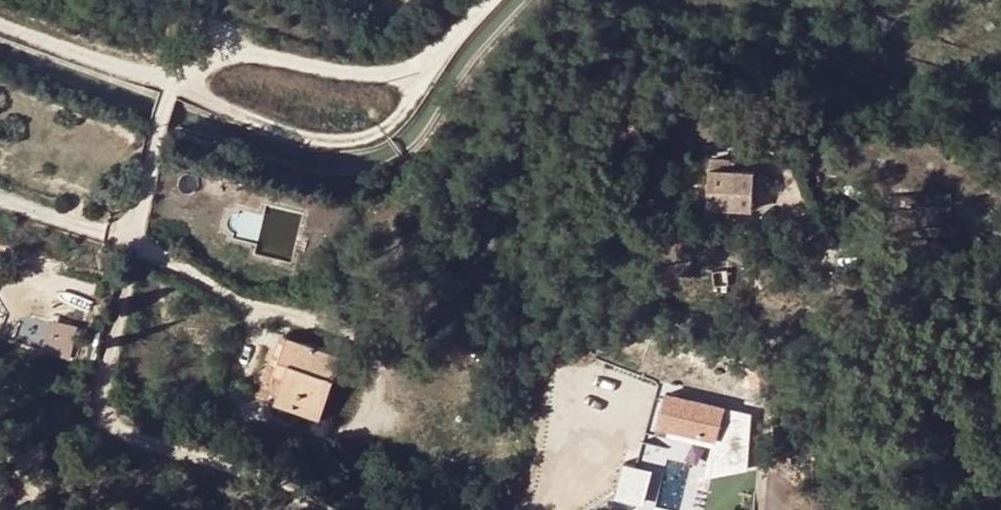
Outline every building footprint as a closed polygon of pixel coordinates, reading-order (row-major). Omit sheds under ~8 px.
[(709,166),(709,173),(733,174),(733,167),(709,166)] [(753,175),(733,174),(709,173),(708,210),(751,212),(753,175)] [(750,233),(751,212),(708,210),(707,231),(750,233)] [(790,228),(787,236),(794,240),(798,231),(790,228)] [(48,318),(44,353),(73,357),(77,321),(48,318)] [(275,406),(319,421),(342,356),(290,337),(281,361),(290,364),(275,406)] [(723,420),(665,399),(655,427),(712,448),(700,482),(739,485),(743,433),(721,425),(723,420)] [(658,444),(641,438),(632,463),(649,469),(658,444)]
